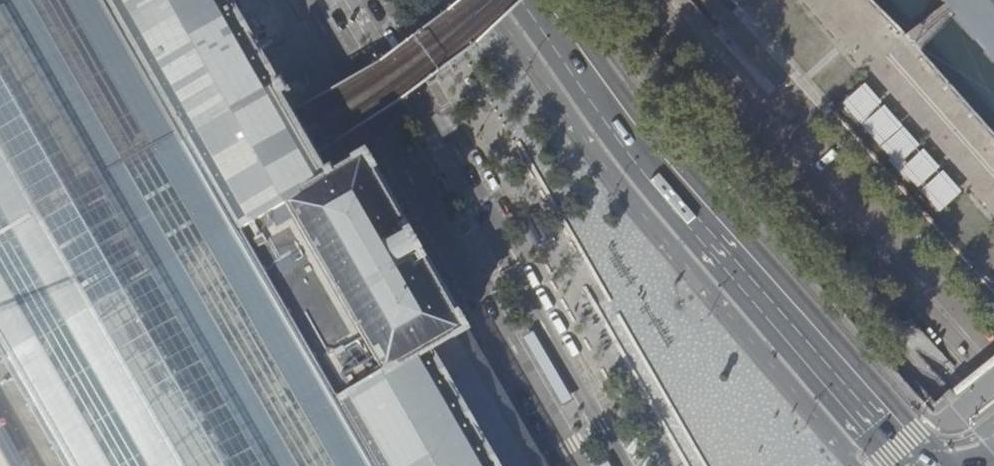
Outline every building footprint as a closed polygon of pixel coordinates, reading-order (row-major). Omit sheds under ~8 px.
[(468,332),(462,322),(459,324),(458,323),(457,323),(455,321),(454,321),(453,319),(451,320),(445,310),(440,300),(441,299),(440,297),(441,297),(440,294),(438,291),(437,292),(436,290),(434,290),(423,270),(424,269),(423,267),(424,267),(423,264),(421,261),(420,262),(419,260),(417,260),(405,240),(407,239),(406,237),(407,237),(406,234),(404,231),(403,232),(402,229),(400,230),(394,220),(388,210),(390,209),(389,207),(390,207),(387,201),(385,202),(384,200),(383,200),(371,180),(373,179),(372,177),(373,177),(371,174),(373,173),(372,172),(375,170),(366,154),(333,173),(332,170),(323,175),(313,158),(300,136),(293,123),(289,117),(278,97),(281,96),(265,66),(253,45),(228,0),(0,0),(0,465),(545,465),(468,332)] [(952,14),(993,61),(993,0),(940,0),(952,14)] [(907,184),(920,172),(850,95),(836,108),(907,184)] [(519,219),(535,246),(546,239),(530,213),(519,219)] [(522,338),(563,407),(574,400),(533,331),(522,338)]
